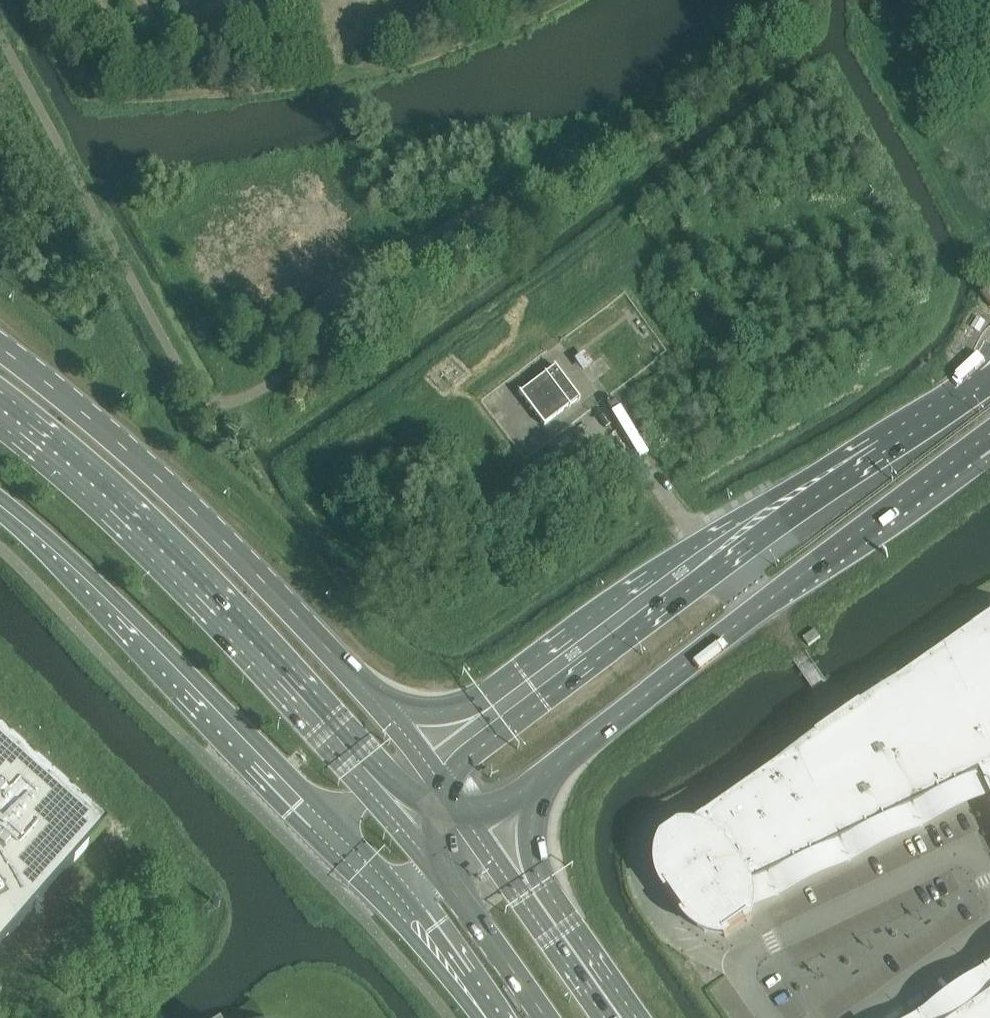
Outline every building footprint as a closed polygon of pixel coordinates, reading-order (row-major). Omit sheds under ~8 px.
[(981,297),(989,308),(989,292),(989,291),(981,297)] [(554,368),(519,394),(544,427),(579,401),(554,368)] [(974,634),(862,712),(862,711),(817,743),(687,834),(683,835),(676,837),(671,841),(666,846),(662,852),(661,858),(660,865),(660,872),(661,878),(663,885),(666,891),(688,923),(689,923),(693,928),(699,932),(704,936),(711,938),(717,940),(725,941),(751,923),(753,915),(753,908),(753,902),(752,895),(750,891),(764,885),(775,880),(836,850),(836,851),(847,846),(847,845),(908,815),(908,816),(919,811),(919,810),(980,781),(981,782),(982,781),(989,797),(989,622),(974,634)] [(804,640),(809,648),(821,639),(816,632),(804,640)] [(73,867),(72,866),(104,830),(0,737),(0,948),(73,867)] [(966,1017),(989,1017),(989,1001),(966,1017)]
